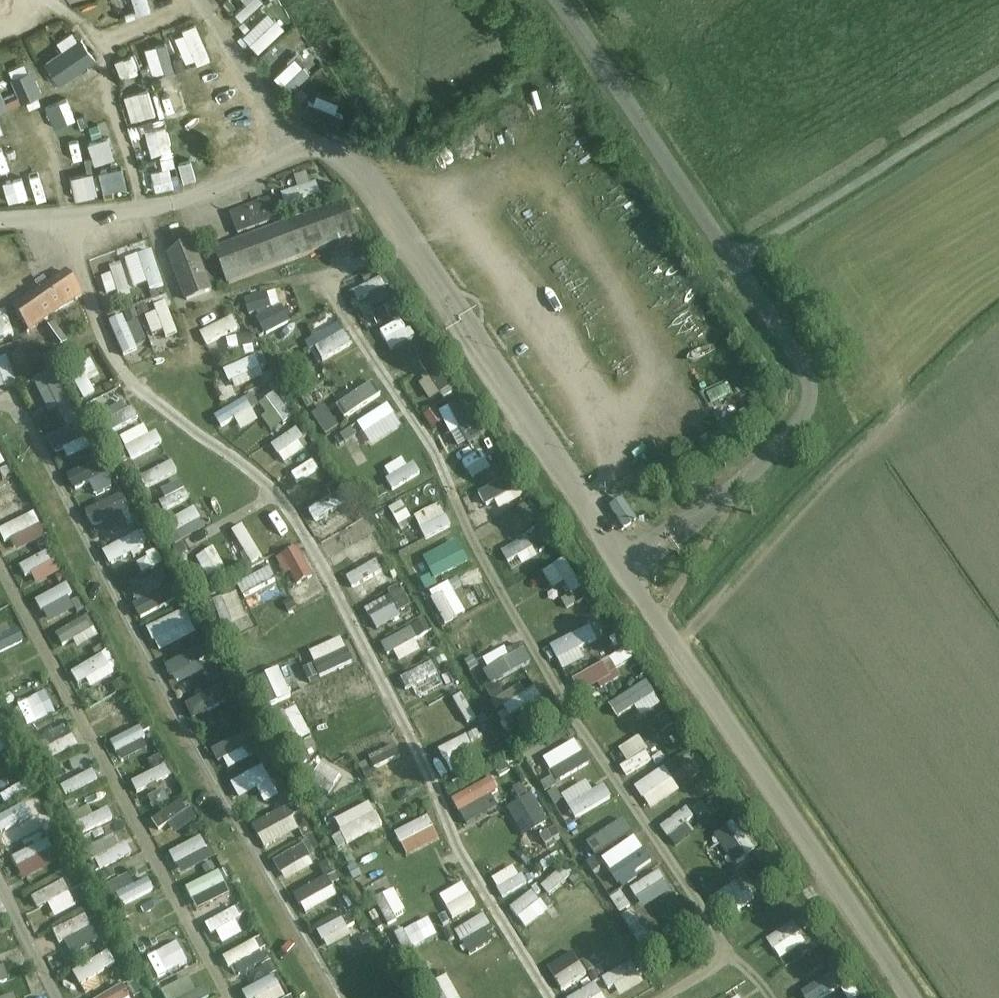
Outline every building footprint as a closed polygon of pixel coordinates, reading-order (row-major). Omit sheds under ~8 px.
[(268,5),(241,30),(251,40),(278,15),(268,5)] [(165,21),(178,54),(202,46),(189,12),(165,21)] [(137,34),(144,62),(166,57),(160,29),(137,34)] [(272,60),(283,41),(274,36),(263,55),(272,60)] [(96,60),(80,37),(44,62),(59,85),(96,60)] [(265,64),(281,81),(305,58),(289,41),(265,64)] [(40,94),(29,71),(11,79),(21,102),(40,94)] [(150,103),(141,75),(120,82),(129,110),(150,103)] [(163,80),(149,86),(156,104),(170,98),(163,80)] [(300,89),(295,103),(333,115),(338,102),(300,89)] [(131,114),(135,138),(156,134),(152,110),(131,114)] [(189,114),(168,120),(171,129),(192,123),(189,114)] [(76,125),(82,146),(105,140),(100,118),(76,125)] [(152,144),(154,155),(143,157),(145,177),(168,175),(164,142),(152,144)] [(95,175),(117,170),(113,155),(92,160),(95,175)] [(274,181),(277,194),(314,183),(310,170),(274,181)] [(277,221),(269,199),(229,214),(238,235),(277,221)] [(345,201),(215,251),(228,284),(358,236),(345,201)] [(167,255),(185,302),(213,291),(195,244),(167,255)] [(94,260),(99,282),(110,280),(112,288),(125,284),(117,254),(94,260)] [(342,279),(346,289),(384,274),(379,263),(342,279)] [(83,296),(67,273),(14,309),(30,332),(83,296)] [(245,301),(272,291),(267,277),(240,287),(245,301)] [(157,326),(170,323),(160,285),(147,288),(157,326)] [(360,306),(366,322),(401,310),(395,293),(360,306)] [(291,334),(277,299),(254,307),(268,343),(291,334)] [(147,330),(158,326),(148,300),(136,304),(147,330)] [(116,303),(104,307),(116,343),(128,339),(116,303)] [(198,333),(232,318),(226,304),(192,319),(198,333)] [(315,345),(343,332),(332,311),(305,324),(315,345)] [(67,341),(55,324),(46,330),(59,348),(67,341)] [(378,335),(389,360),(411,350),(399,325),(378,335)] [(153,357),(174,353),(171,341),(151,345),(153,357)] [(227,379),(257,364),(247,344),(217,358),(227,379)] [(72,377),(94,364),(83,345),(61,358),(72,377)] [(9,373),(1,349),(0,349),(0,376),(9,373)] [(267,380),(248,393),(265,418),(284,406),(267,380)] [(313,424),(325,419),(310,386),(298,391),(313,424)] [(240,388),(206,403),(211,415),(245,399),(240,388)] [(131,403),(125,394),(115,400),(109,391),(92,401),(104,420),(131,403)] [(391,413),(378,392),(348,411),(361,431),(391,413)] [(429,414),(441,437),(463,426),(457,412),(467,407),(463,398),(429,414)] [(45,426),(56,448),(83,434),(72,412),(45,426)] [(138,415),(116,425),(125,445),(155,432),(150,420),(142,424),(138,415)] [(278,452),(301,437),(289,417),(265,432),(278,452)] [(278,455),(284,466),(290,462),(294,470),(314,459),(305,441),(278,455)] [(399,444),(375,456),(386,477),(410,464),(399,444)] [(634,463),(657,454),(655,446),(631,455),(634,463)] [(137,476),(170,461),(166,450),(132,465),(137,476)] [(471,476),(500,465),(494,452),(466,463),(471,476)] [(317,463),(291,475),(300,493),(326,481),(317,463)] [(0,467),(0,482),(11,476),(5,464),(0,467)] [(491,473),(474,480),(477,488),(494,481),(491,473)] [(412,477),(398,486),(406,498),(419,489),(412,477)] [(490,498),(509,490),(505,479),(486,487),(490,498)] [(300,499),(313,522),(343,505),(335,492),(328,496),(322,486),(300,499)] [(489,503),(498,523),(531,508),(521,488),(489,503)] [(82,511),(123,507),(122,489),(81,492),(82,511)] [(431,490),(405,504),(418,528),(444,514),(431,490)] [(155,511),(161,525),(194,511),(188,497),(155,511)] [(385,531),(397,524),(381,497),(369,504),(385,531)] [(269,499),(260,503),(273,528),(282,523),(269,499)] [(3,527),(8,538),(37,525),(26,500),(0,512),(0,529),(3,527)] [(637,522),(622,500),(610,508),(624,530),(637,522)] [(241,552),(254,546),(237,512),(225,517),(241,552)] [(321,530),(327,543),(338,537),(344,548),(367,536),(356,513),(321,530)] [(135,520),(95,537),(101,551),(141,534),(135,520)] [(504,559),(531,545),(521,525),(493,538),(504,559)] [(69,542),(69,528),(57,528),(57,542),(69,542)] [(267,546),(278,574),(303,564),(293,536),(267,546)] [(200,573),(221,562),(207,537),(187,548),(200,573)] [(43,538),(14,551),(24,573),(53,561),(43,538)] [(558,546),(534,559),(544,577),(557,571),(563,582),(574,576),(558,546)] [(340,562),(348,585),(381,573),(372,550),(340,562)] [(76,578),(85,575),(76,555),(68,558),(76,578)] [(127,591),(157,576),(153,567),(123,583),(127,591)] [(59,572),(27,587),(32,599),(65,583),(59,572)] [(425,585),(433,611),(457,604),(448,577),(425,585)] [(206,588),(214,616),(233,610),(224,582),(206,588)] [(357,596),(368,617),(395,603),(384,583),(357,596)] [(45,597),(51,608),(63,603),(57,591),(45,597)] [(179,597),(138,615),(144,629),(185,612),(179,597)] [(53,638),(90,625),(83,606),(47,619),(53,638)] [(12,631),(3,609),(0,611),(0,636),(12,631)] [(463,641),(477,633),(464,609),(450,617),(463,641)] [(373,632),(380,644),(411,627),(404,615),(373,632)] [(574,616),(541,635),(547,646),(581,626),(574,616)] [(615,623),(602,629),(615,655),(627,649),(615,623)] [(302,640),(312,662),(344,646),(334,624),(302,640)] [(223,640),(239,651),(248,638),(231,627),(223,640)] [(193,648),(201,644),(196,633),(157,653),(168,674),(198,658),(193,648)] [(503,634),(474,650),(485,670),(514,654),(503,634)] [(66,658),(78,679),(111,659),(98,639),(66,658)] [(424,650),(397,665),(409,687),(437,673),(424,650)] [(339,692),(366,683),(358,658),(331,667),(339,692)] [(289,678),(302,675),(298,662),(286,666),(289,678)] [(577,692),(602,679),(596,669),(572,682),(577,692)] [(610,705),(629,696),(632,704),(654,694),(643,671),(603,690),(610,705)] [(184,699),(228,683),(224,672),(180,688),(184,699)] [(309,712),(325,704),(317,687),(325,683),(321,674),(297,685),(309,712)] [(512,676),(485,689),(493,706),(520,693),(512,676)] [(27,677),(1,687),(10,710),(36,700),(27,677)] [(454,681),(434,693),(449,718),(469,707),(454,681)] [(288,686),(266,695),(278,723),(300,714),(288,686)] [(523,721),(553,708),(549,697),(518,711),(523,721)] [(133,714),(103,730),(109,742),(140,726),(133,714)] [(71,737),(66,722),(54,726),(51,720),(28,728),(35,748),(71,737)] [(208,735),(218,758),(249,745),(239,722),(208,735)] [(422,738),(431,761),(472,745),(463,722),(422,738)] [(622,761),(647,746),(633,723),(608,737),(622,761)] [(388,732),(361,745),(366,757),(394,743),(388,732)] [(539,751),(553,772),(578,755),(564,735),(539,751)] [(10,754),(4,739),(0,740),(0,757),(1,758),(10,754)] [(317,744),(307,756),(299,766),(323,786),(341,763),(317,744)] [(156,753),(123,770),(129,782),(162,765),(156,753)] [(402,754),(376,765),(380,774),(406,763),(402,754)] [(657,754),(628,774),(644,798),(673,778),(657,754)] [(91,756),(51,772),(56,784),(96,767),(91,756)] [(249,758),(223,772),(229,784),(255,770),(249,758)] [(22,780),(13,761),(0,767),(0,790),(22,780)] [(585,765),(560,781),(573,802),(598,786),(585,765)] [(9,810),(37,794),(30,781),(2,798),(9,810)] [(455,815),(479,803),(468,783),(444,795),(455,815)] [(150,802),(162,824),(190,808),(178,786),(150,802)] [(362,789),(328,807),(341,832),(375,813),(362,789)] [(530,791),(518,795),(528,822),(540,818),(530,791)] [(257,836),(292,818),(279,794),(252,808),(258,819),(250,823),(257,836)] [(653,816),(667,833),(693,813),(678,795),(653,816)] [(72,824),(106,808),(100,796),(67,812),(72,824)] [(398,843),(432,828),(421,804),(387,819),(398,843)] [(597,831),(623,817),(618,807),(592,821),(597,831)] [(729,807),(718,814),(736,844),(748,837),(729,807)] [(72,828),(78,839),(91,832),(86,821),(72,828)] [(192,824),(160,841),(166,853),(198,836),(192,824)] [(14,867),(50,851),(39,828),(4,844),(14,867)] [(99,831),(81,841),(92,859),(124,841),(118,830),(103,838),(99,831)] [(295,832),(267,847),(278,869),(307,854),(295,832)] [(217,854),(177,876),(184,887),(223,866),(217,854)] [(558,854),(534,872),(549,892),(573,874),(558,854)] [(491,884),(519,874),(512,855),(484,865),(491,884)] [(623,887),(659,870),(654,859),(618,876),(623,887)] [(146,880),(141,867),(124,873),(121,864),(102,871),(112,894),(146,880)] [(321,866),(288,882),(297,901),(330,885),(321,866)] [(709,875),(722,901),(739,893),(726,867),(709,875)] [(32,903),(64,888),(54,869),(23,884),(32,903)] [(187,888),(193,898),(228,880),(222,869),(187,888)] [(445,906),(469,892),(455,869),(432,883),(445,906)] [(389,877),(368,883),(375,907),(396,901),(389,877)] [(612,900),(624,893),(614,878),(603,886),(612,900)] [(515,915),(540,900),(527,879),(502,894),(515,915)] [(627,896),(615,903),(631,933),(644,927),(627,896)] [(81,899),(60,920),(68,929),(90,908),(81,899)] [(134,930),(160,919),(151,899),(125,910),(134,930)] [(460,940),(489,923),(477,902),(448,918),(460,940)] [(317,934),(342,922),(335,906),(310,918),(317,934)] [(206,924),(211,934),(241,918),(235,908),(206,924)] [(386,921),(396,941),(426,925),(417,910),(406,916),(403,912),(386,921)] [(810,959),(828,948),(820,935),(799,948),(795,940),(777,951),(783,960),(803,948),(810,959)] [(324,954),(329,965),(367,949),(363,938),(324,954)] [(567,939),(540,954),(553,977),(580,962),(567,939)] [(256,940),(225,957),(230,967),(262,950),(256,940)] [(98,942),(63,957),(69,970),(103,955),(98,942)] [(628,951),(597,962),(606,984),(636,973),(628,951)] [(803,953),(784,965),(792,976),(810,964),(803,953)] [(796,978),(804,992),(842,970),(834,955),(796,978)] [(364,975),(373,966),(363,956),(354,964),(364,975)] [(842,990),(854,983),(845,968),(833,975),(842,990)] [(163,977),(168,988),(187,979),(182,969),(163,977)] [(565,997),(591,997),(601,993),(590,971),(559,985),(565,997)] [(243,992),(246,997),(258,997),(280,986),(274,975),(243,992)] [(496,997),(506,997),(527,987),(522,976),(493,991),(496,997)] [(706,997),(733,997),(738,995),(732,984),(706,997)] [(829,991),(826,984),(805,991),(808,997),(810,997),(829,991)] [(124,985),(102,997),(132,997),(124,985)] [(848,985),(830,997),(857,997),(848,985)]
